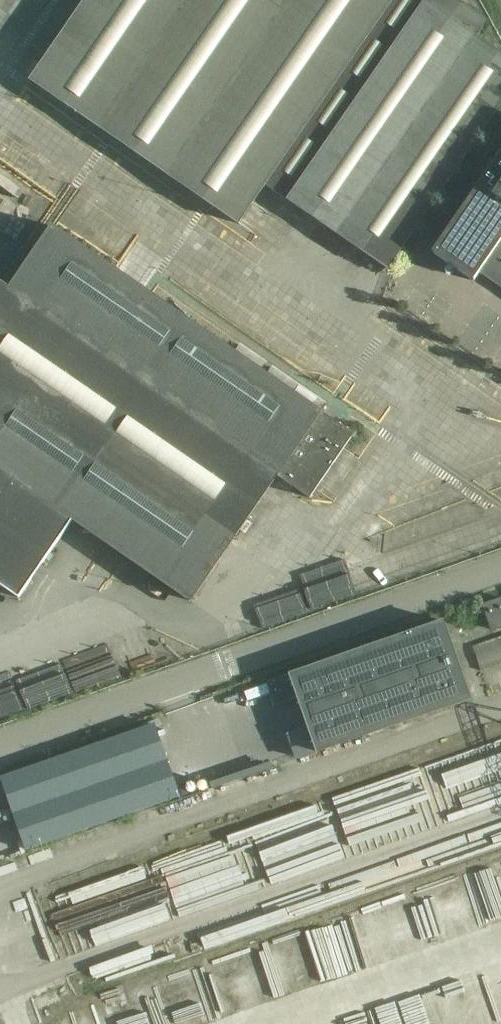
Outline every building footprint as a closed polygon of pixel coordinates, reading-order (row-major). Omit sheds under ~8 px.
[(29,81),(239,225),(266,186),(388,270),(500,107),(500,54),(500,53),(477,37),(488,20),(459,0),(425,0),(85,0),(29,81)] [(432,253),(474,281),(479,273),(500,288),(500,152),(432,253)] [(19,599),(73,521),(191,603),(278,477),(310,499),(354,434),(322,412),(52,225),(9,287),(0,281),(0,585),(19,599)] [(491,632),(500,628),(500,597),(481,604),(491,632)] [(289,674),(266,682),(266,683),(275,705),(297,698),(307,727),(317,753),(471,699),(444,619),(289,673),(289,674)] [(472,645),(481,671),(500,664),(500,635),(472,645)]
